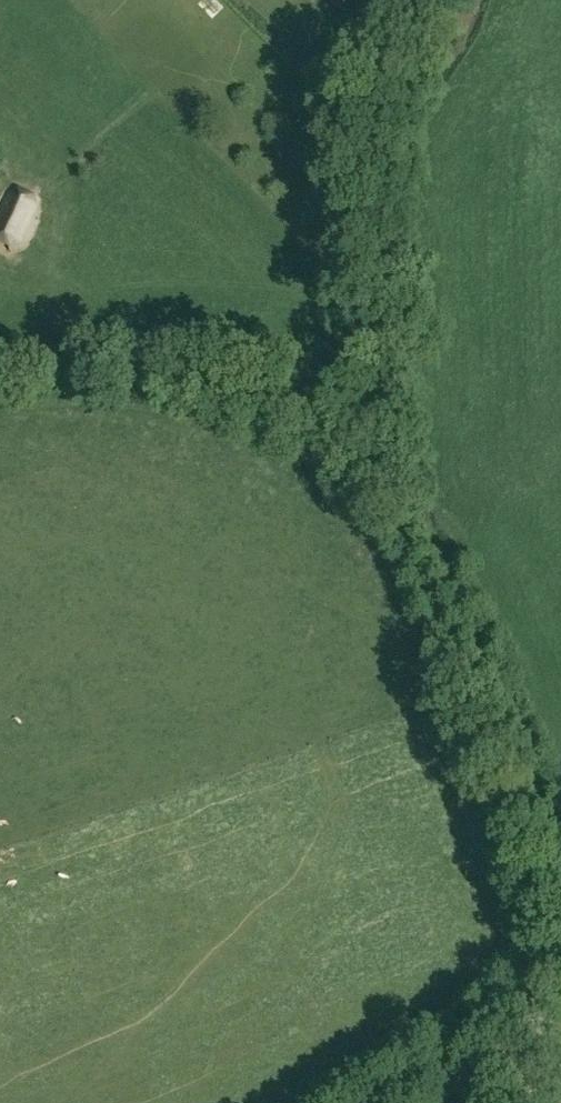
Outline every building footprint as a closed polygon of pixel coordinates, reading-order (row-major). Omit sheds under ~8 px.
[(0,210),(0,245),(11,250),(22,245),(40,208),(37,197),(19,188),(7,193),(0,210)]
